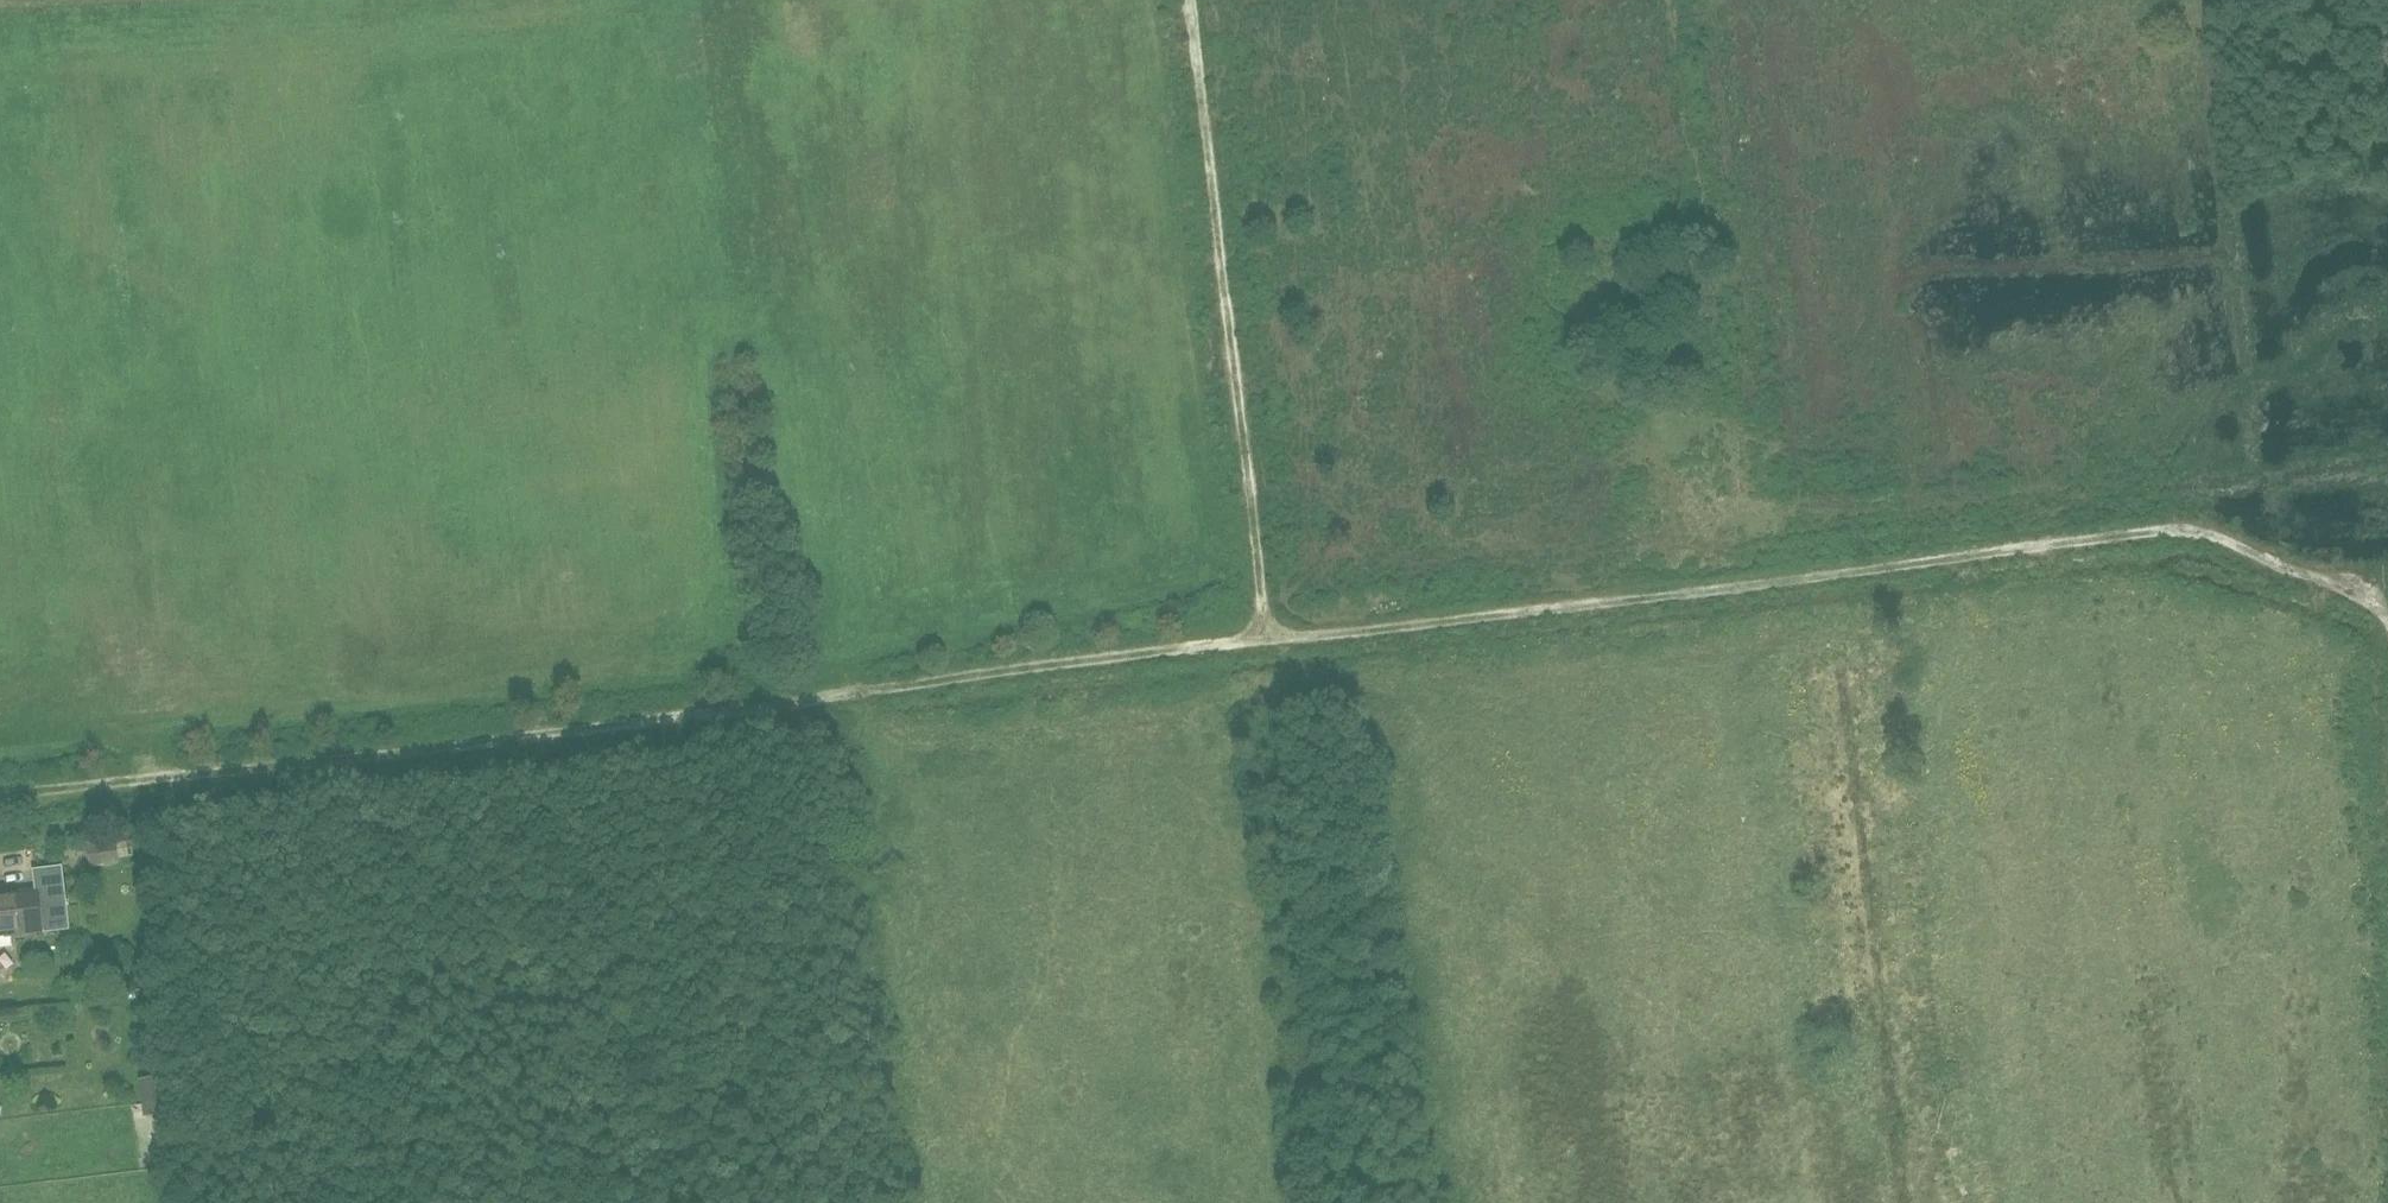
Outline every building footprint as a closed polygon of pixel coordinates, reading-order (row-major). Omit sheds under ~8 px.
[(0,899),(0,948),(12,946),(11,936),(67,929),(60,867),(33,871),(36,894),(18,896),(18,897),(0,899)] [(0,883),(0,895),(12,894),(12,883),(0,883)] [(145,1072),(145,1105),(164,1105),(164,1072),(145,1072)]
